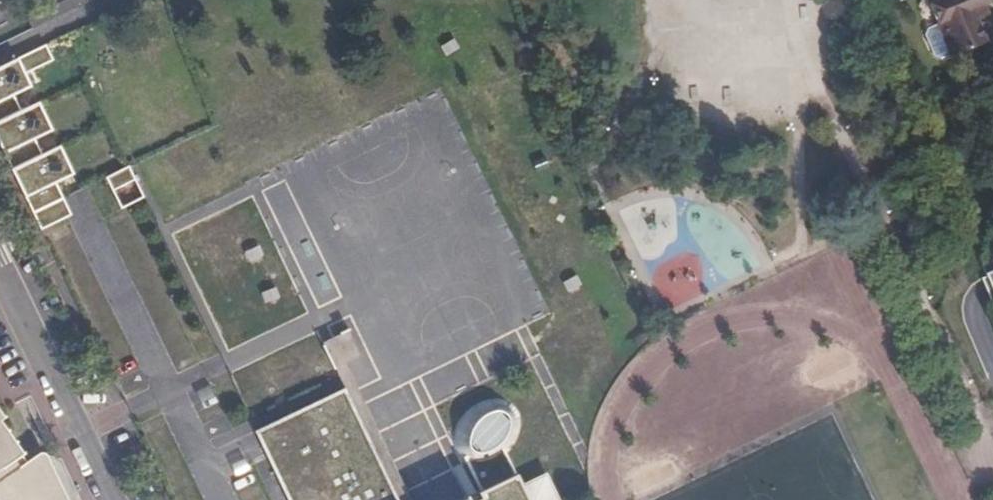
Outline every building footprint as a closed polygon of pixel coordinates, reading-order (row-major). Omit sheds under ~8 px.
[(953,49),(986,34),(977,12),(982,10),(978,0),(931,0),(953,49)] [(987,0),(978,0),(982,10),(989,7),(987,0)] [(0,68),(0,144),(42,230),(70,216),(55,183),(74,174),(60,145),(41,155),(33,140),(53,131),(39,103),(20,112),(12,96),(31,87),(25,74),(54,61),(47,45),(0,68)] [(105,174),(116,207),(141,199),(130,166),(105,174)] [(342,392),(258,434),(289,499),(400,499),(342,392)] [(503,400),(490,399),(478,402),(464,410),(455,425),(453,438),(459,452),(463,457),(486,499),(484,499),(546,499),(536,478),(524,483),(505,454),(516,441),(520,427),(519,416),(517,409),(509,402),(503,400)] [(40,479),(31,485),(0,437),(0,499),(51,499),(40,479)]
